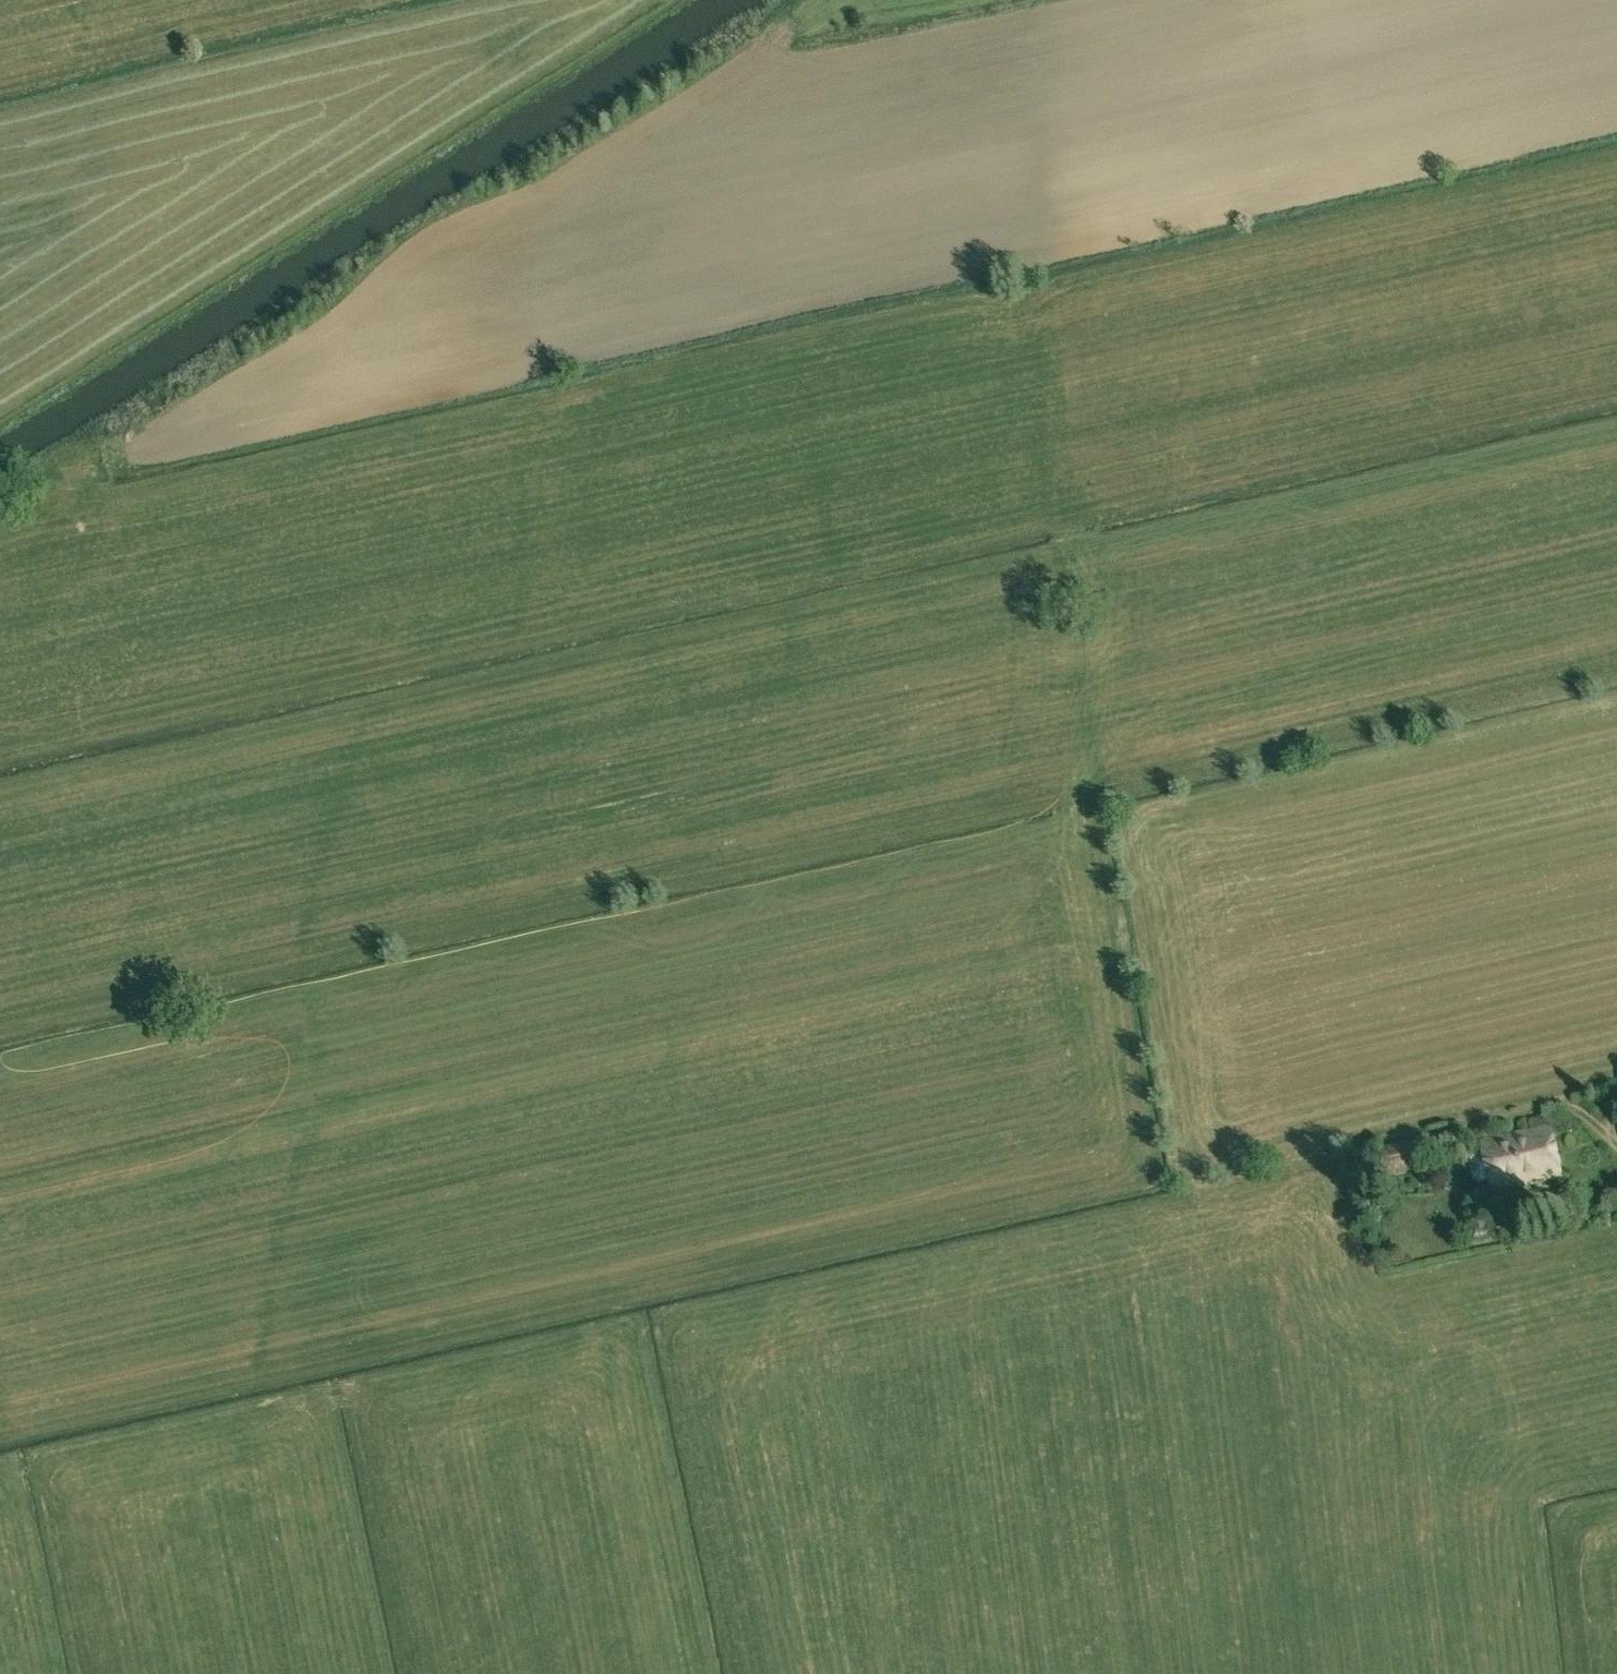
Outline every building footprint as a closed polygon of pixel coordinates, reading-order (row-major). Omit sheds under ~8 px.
[(1483,1143),(1486,1155),(1475,1158),(1472,1163),(1476,1180),(1481,1183),(1491,1181),(1494,1193),(1562,1178),(1550,1128),(1483,1143)] [(1377,1152),(1378,1156),(1380,1167),(1383,1177),(1420,1169),(1414,1141),(1377,1152)]
